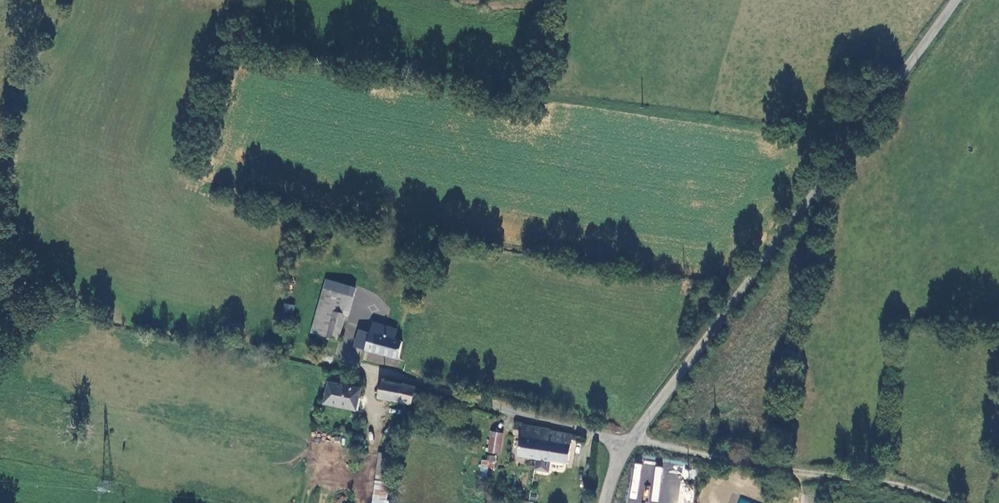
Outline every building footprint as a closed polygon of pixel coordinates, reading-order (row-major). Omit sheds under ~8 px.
[(355,296),(342,293),(341,297),(324,292),(320,307),(337,311),(346,314),(350,315),(355,296)] [(293,314),(294,305),(284,303),(282,312),(293,314)] [(337,311),(320,307),(313,331),(330,336),(337,311)] [(340,338),(346,314),(337,311),(330,336),(340,338)] [(401,359),(405,343),(396,340),(398,330),(375,324),(372,335),(368,348),(367,351),(401,359)] [(368,348),(372,335),(360,332),(357,345),(368,348)] [(366,361),(383,364),(384,357),(367,353),(366,361)] [(380,398),(403,404),(414,407),(418,389),(408,387),(407,388),(384,382),(380,398)] [(328,383),(326,395),(360,401),(362,391),(328,383)] [(360,401),(326,395),(324,403),(358,411),(360,401)] [(521,425),(516,423),(514,432),(520,433),(515,456),(533,459),(536,442),(547,444),(548,433),(546,431),(521,427),(521,425)] [(485,449),(498,451),(501,431),(488,429),(485,449)] [(566,465),(571,437),(548,433),(547,444),(536,442),(533,459),(566,465)] [(394,459),(383,458),(380,457),(375,492),(390,495),(394,459)] [(390,495),(375,492),(374,502),(389,502),(390,495)]
